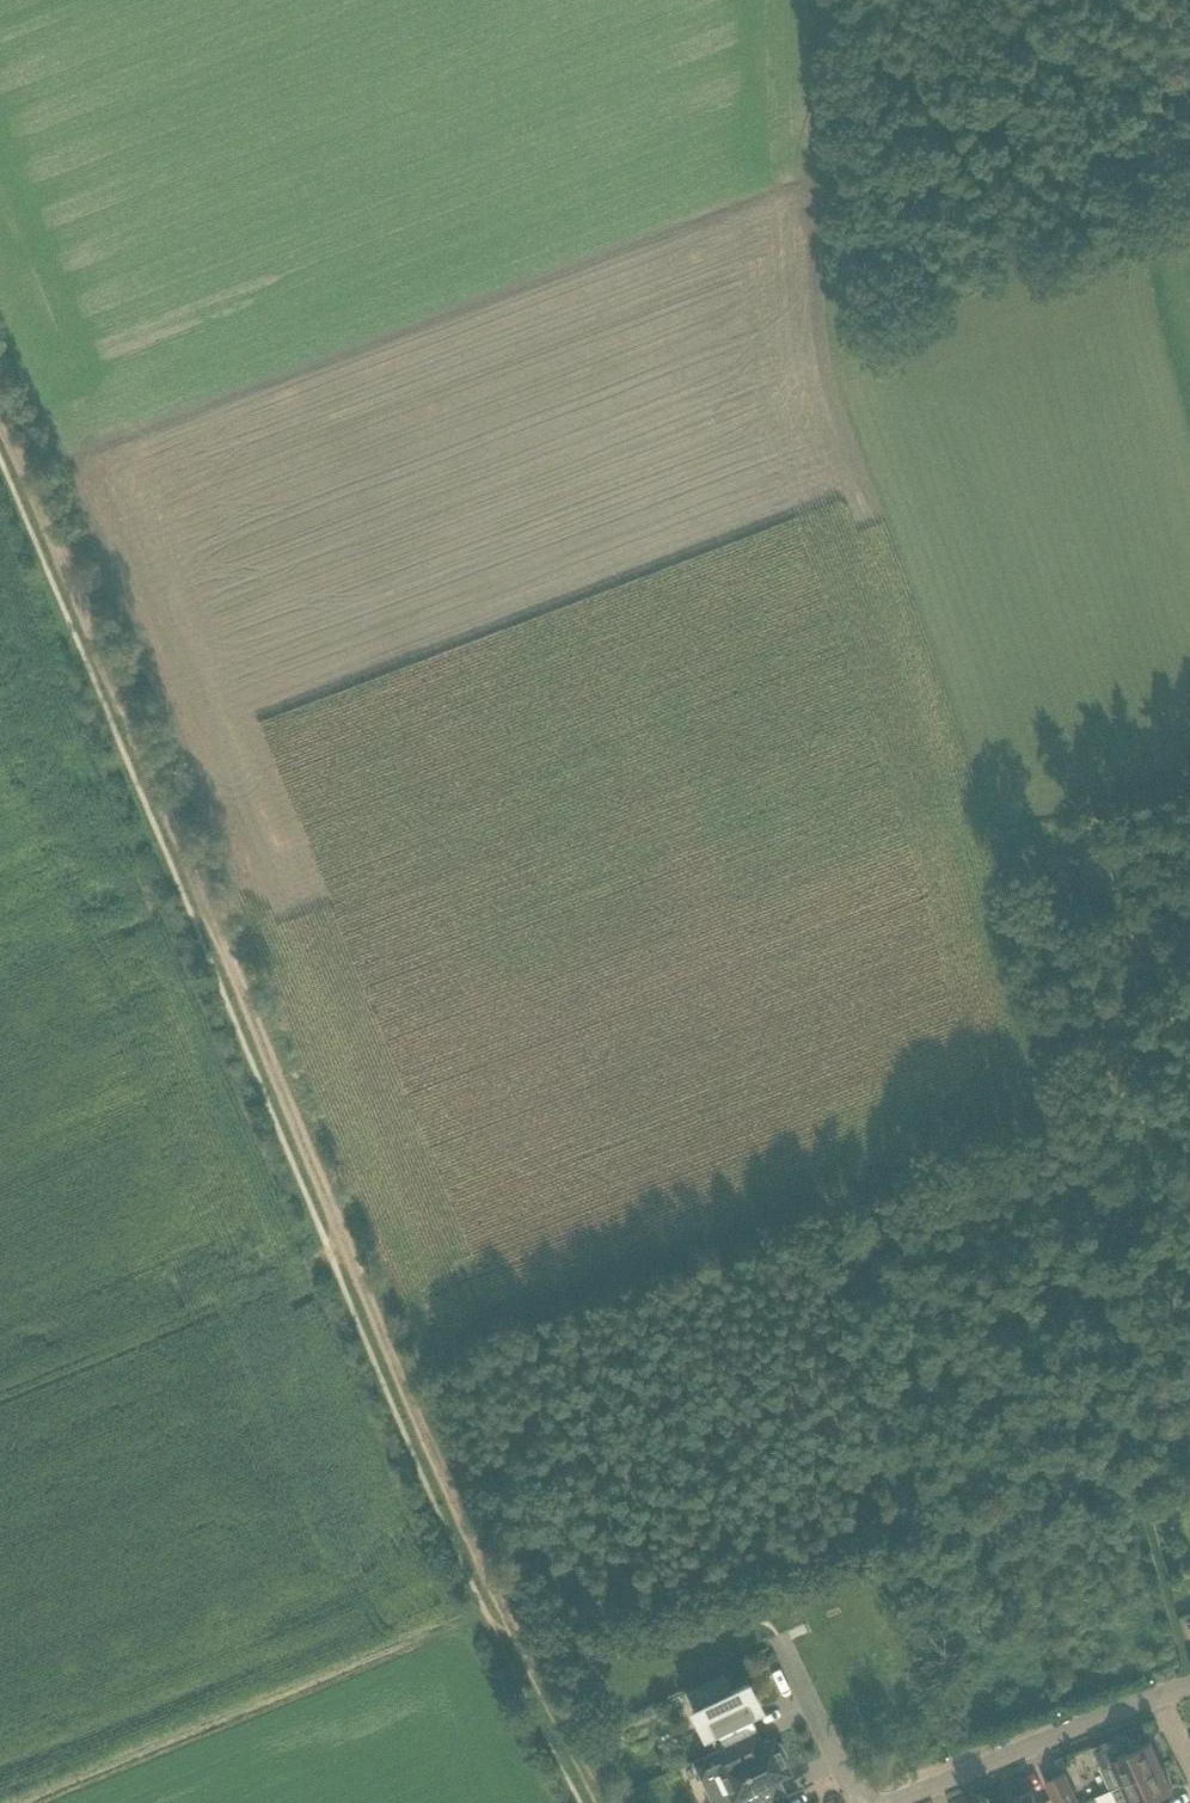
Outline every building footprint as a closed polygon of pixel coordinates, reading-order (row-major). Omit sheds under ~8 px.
[(761,1711),(747,1681),(729,1690),(722,1675),(689,1691),(696,1706),(690,1709),(704,1738),(717,1732),(723,1743),(722,1744),(722,1745),(756,1729),(756,1728),(751,1730),(746,1718),(761,1711)] [(783,1758),(786,1753),(781,1742),(775,1742),(773,1737),(762,1742),(756,1729),(722,1745),(691,1760),(700,1778),(718,1770),(729,1792),(710,1801),(711,1802),(752,1802),(762,1798),(757,1788),(790,1772),(783,1758)] [(936,1735),(941,1747),(952,1742),(947,1731),(936,1735)] [(1096,1757),(1110,1789),(1110,1790),(1112,1789),(1161,1766),(1150,1742),(1126,1753),(1123,1745),(1096,1757)] [(1172,1790),(1161,1766),(1112,1789),(1119,1802),(1145,1802),(1172,1790)] [(1055,1802),(1078,1802),(1079,1802),(1075,1793),(1065,1772),(1045,1781),(1055,1802)] [(1007,1802),(1038,1802),(1032,1791),(1007,1802)]
